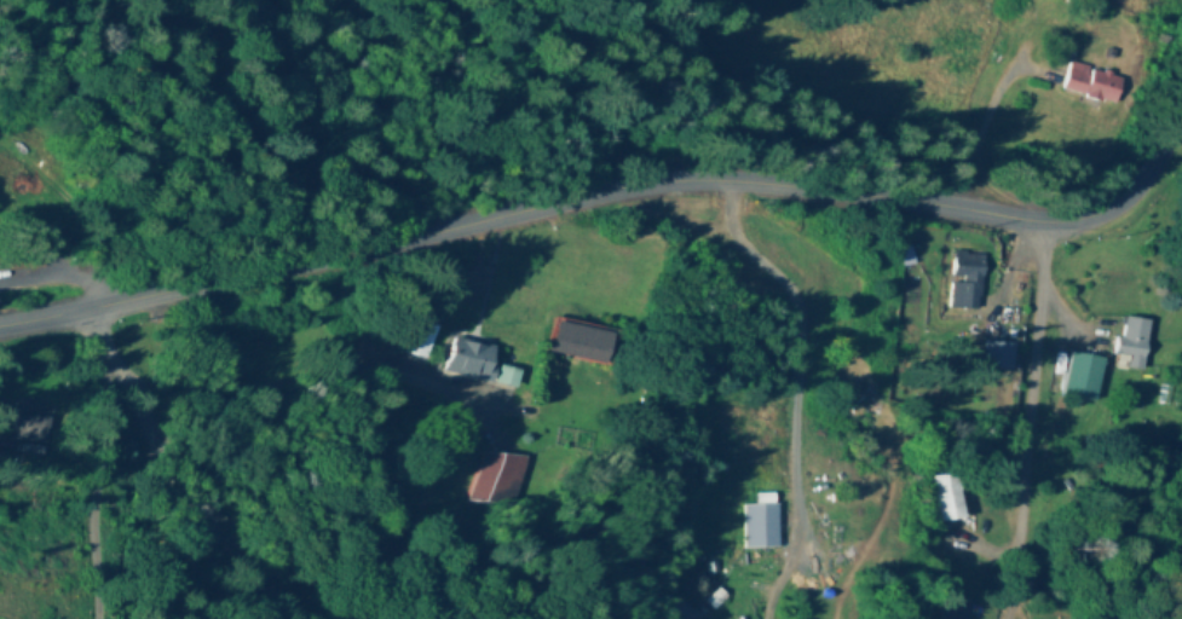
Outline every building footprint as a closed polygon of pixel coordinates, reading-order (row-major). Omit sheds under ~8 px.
[(1118,107),(1126,79),(1068,62),(1059,90),(1118,107)] [(897,252),(900,265),(911,263),(909,250),(897,252)] [(979,252),(948,251),(946,307),(977,309),(979,252)] [(1119,367),(1140,370),(1147,320),(1117,315),(1112,355),(1121,356),(1119,367)] [(606,366),(613,332),(550,318),(543,353),(606,366)] [(441,370),(484,385),(496,352),(453,337),(441,370)] [(1091,401),(1100,357),(1066,350),(1057,394),(1091,401)] [(47,441),(47,415),(10,415),(10,441),(47,441)] [(519,458),(479,451),(471,500),(510,507),(519,458)] [(964,519),(957,472),(931,476),(937,522),(964,519)] [(737,503),(737,547),(774,546),(774,503),(737,503)] [(693,598),(701,608),(713,598),(705,588),(693,598)] [(936,597),(935,618),(962,618),(963,597),(936,597)]
